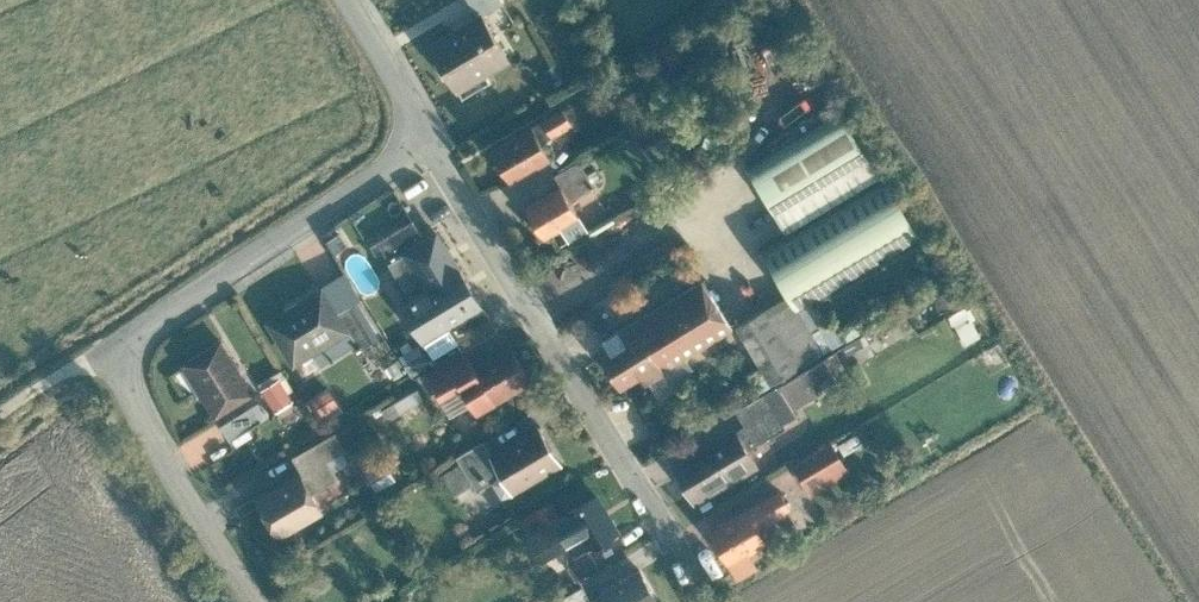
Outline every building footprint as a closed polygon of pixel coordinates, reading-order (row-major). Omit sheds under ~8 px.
[(479,16),(431,43),(454,84),(482,68),(484,71),(510,56),(483,13),(479,16)] [(559,104),(540,117),(551,133),(570,121),(559,104)] [(840,109),(747,164),(774,210),(868,155),(840,109)] [(533,125),(492,148),(511,180),(551,157),(533,125)] [(868,155),(774,210),(785,230),(879,175),(883,172),(872,152),(868,155)] [(884,174),(760,248),(786,292),(797,310),(800,308),(921,236),(884,174)] [(562,185),(526,206),(544,237),(562,226),(580,216),(570,200),(562,185)] [(407,251),(394,258),(410,285),(423,278),(428,287),(435,299),(425,304),(418,292),(403,301),(435,354),(459,339),(450,323),(483,304),(439,230),(427,236),(406,249),(407,251)] [(624,340),(601,353),(621,384),(641,373),(645,379),(648,377),(686,354),(732,326),(703,277),(617,328),(624,340)] [(321,288),(269,320),(294,360),(312,349),(320,362),(331,356),(332,358),(334,357),(332,355),(354,341),(346,328),(336,311),(321,288)] [(786,292),(763,306),(799,364),(825,348),(800,308),(797,310),(786,292)] [(953,308),(967,340),(988,331),(974,299),(953,308)] [(763,306),(736,323),(762,364),(750,371),(761,387),(772,381),(799,364),(763,306)] [(221,339),(183,362),(215,414),(253,390),(221,339)] [(415,370),(434,360),(423,340),(404,350),(415,370)] [(466,351),(429,373),(440,392),(441,392),(460,381),(473,402),(477,409),(494,399),(493,398),(530,377),(512,347),(476,368),(466,351)] [(278,373),(260,383),(274,408),(292,397),(278,373)] [(326,379),(307,391),(321,412),(339,400),(326,379)] [(392,415),(428,394),(422,383),(386,405),(392,415)] [(253,403),(221,422),(230,438),(234,436),(249,427),(262,418),(253,403)] [(490,454),(465,469),(473,483),(476,488),(498,475),(495,480),(503,493),(510,490),(512,489),(512,490),(560,461),(539,425),(492,453),(490,454)] [(736,428),(673,466),(694,501),(757,463),(748,447),(737,429),(736,428)] [(831,440),(794,462),(810,488),(847,466),(831,440)] [(301,472),(258,498),(278,533),(322,508),(312,491),(338,476),(335,469),(328,458),(303,472),(301,473),(301,472)] [(748,508),(712,529),(734,569),(753,557),(748,549),(765,539),(762,532),(773,525),(768,517),(789,505),(780,489),(747,508),(748,508)] [(544,524),(528,533),(542,557),(543,556),(541,551),(567,536),(569,541),(576,552),(617,528),(597,493),(560,514),(544,524)] [(590,553),(570,564),(577,577),(597,565),(590,553)] [(594,601),(595,601),(654,601),(659,599),(640,567),(603,589),(606,593),(594,601)]
